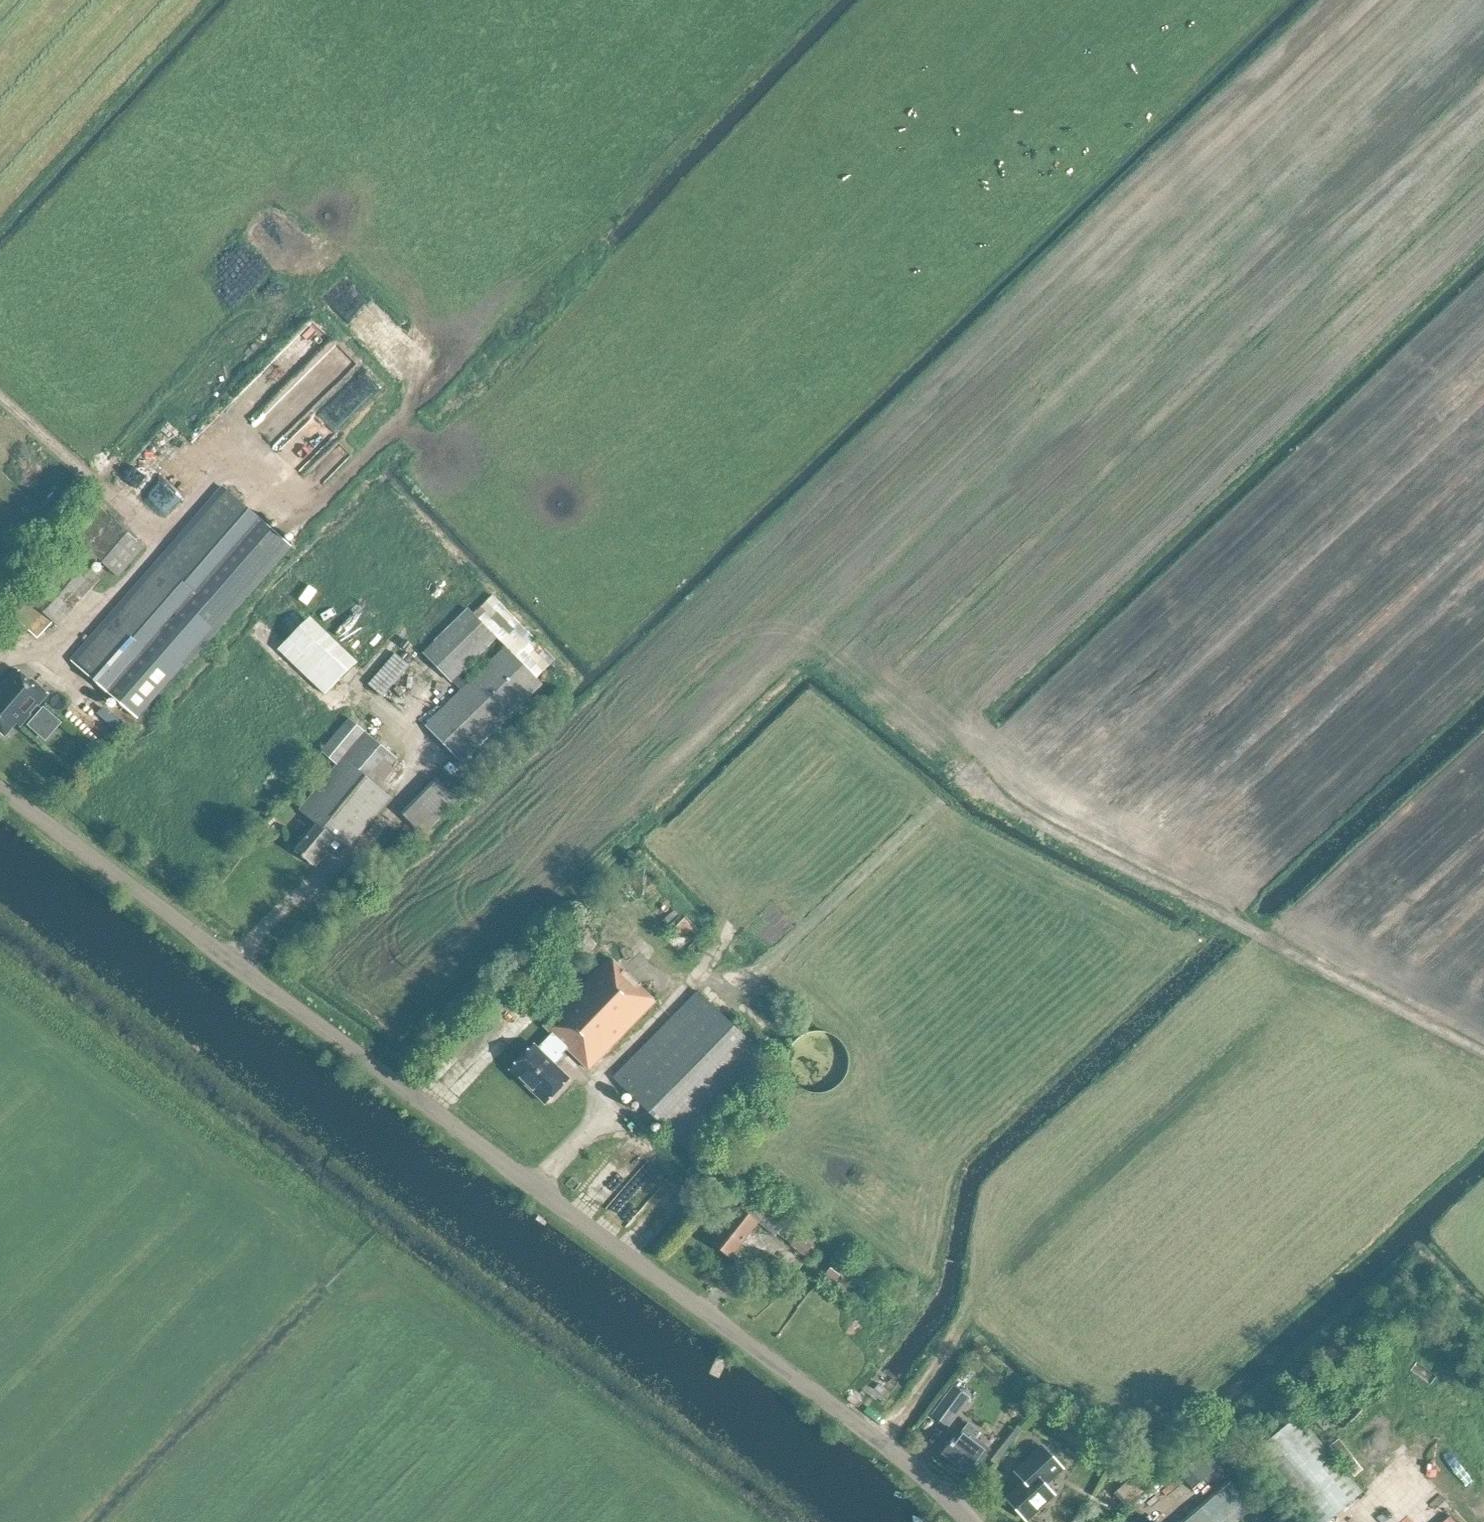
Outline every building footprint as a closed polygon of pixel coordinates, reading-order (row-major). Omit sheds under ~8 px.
[(247,421),(282,389),(267,372),(231,404),(247,421)] [(368,397),(380,390),(370,372),(358,378),(368,397)] [(279,451),(299,469),(365,401),(356,393),(346,403),(340,409),(329,399),(279,451)] [(137,719),(290,546),(225,489),(72,662),(137,719)] [(119,579),(146,548),(128,532),(92,502),(58,541),(71,552),(28,600),(59,627),(94,587),(96,589),(104,580),(90,568),(98,559),(119,579)] [(474,615),(496,638),(506,648),(539,682),(558,663),(493,597),(474,615)] [(496,638),(474,615),(468,609),(424,653),(452,681),(462,691),(426,725),(462,762),(542,684),(539,682),(506,648),(467,686),(458,676),(496,638)] [(324,694),(358,662),(311,616),(278,648),(324,694)] [(384,698),(411,666),(396,653),(368,685),(384,698)] [(7,736),(16,724),(21,728),(50,694),(33,679),(32,680),(16,668),(0,688),(0,731),(7,736)] [(29,724),(48,740),(65,720),(45,704),(29,724)] [(347,850),(391,797),(384,792),(388,787),(380,780),(398,758),(350,718),(322,752),(338,765),(300,810),(315,823),(295,848),(293,849),(314,866),(314,865),(335,840),(347,850)] [(459,801),(438,780),(403,815),(422,837),(459,801)] [(567,1049),(588,1070),(655,1002),(611,959),(544,1026),(552,1034),(539,1046),(535,1043),(509,1069),(546,1105),(572,1078),(556,1063),(565,1055),(563,1053),(567,1049)] [(685,1148),(770,1062),(698,992),(614,1078),(685,1148)] [(621,1230),(669,1185),(649,1164),(601,1209),(621,1230)] [(805,1227),(792,1216),(794,1214),(757,1186),(712,1243),(730,1258),(758,1223),(775,1237),(778,1234),(791,1244),(790,1245),(810,1262),(829,1238),(809,1222),(805,1227)] [(840,1256),(824,1276),(843,1291),(859,1270),(840,1256)] [(947,1427),(969,1398),(953,1386),(931,1415),(947,1427)] [(1299,1415),(1253,1454),(1310,1521),(1327,1521),(1363,1492),(1299,1415)] [(990,1449),(976,1438),(981,1432),(969,1422),(956,1439),(956,1438),(944,1454),(971,1475),(983,1459),(990,1449)] [(1077,1437),(1063,1430),(1059,1436),(1074,1444),(1077,1437)] [(1027,1521),(1054,1496),(1045,1486),(1063,1469),(1042,1446),(1015,1471),(1025,1481),(1006,1498),(1027,1521)] [(1187,1472),(1199,1485),(1224,1461),(1212,1448),(1187,1472)] [(1125,1506),(1143,1489),(1132,1477),(1114,1494),(1125,1506)] [(1248,1500),(1229,1479),(1179,1521),(1223,1521),(1248,1500)]
